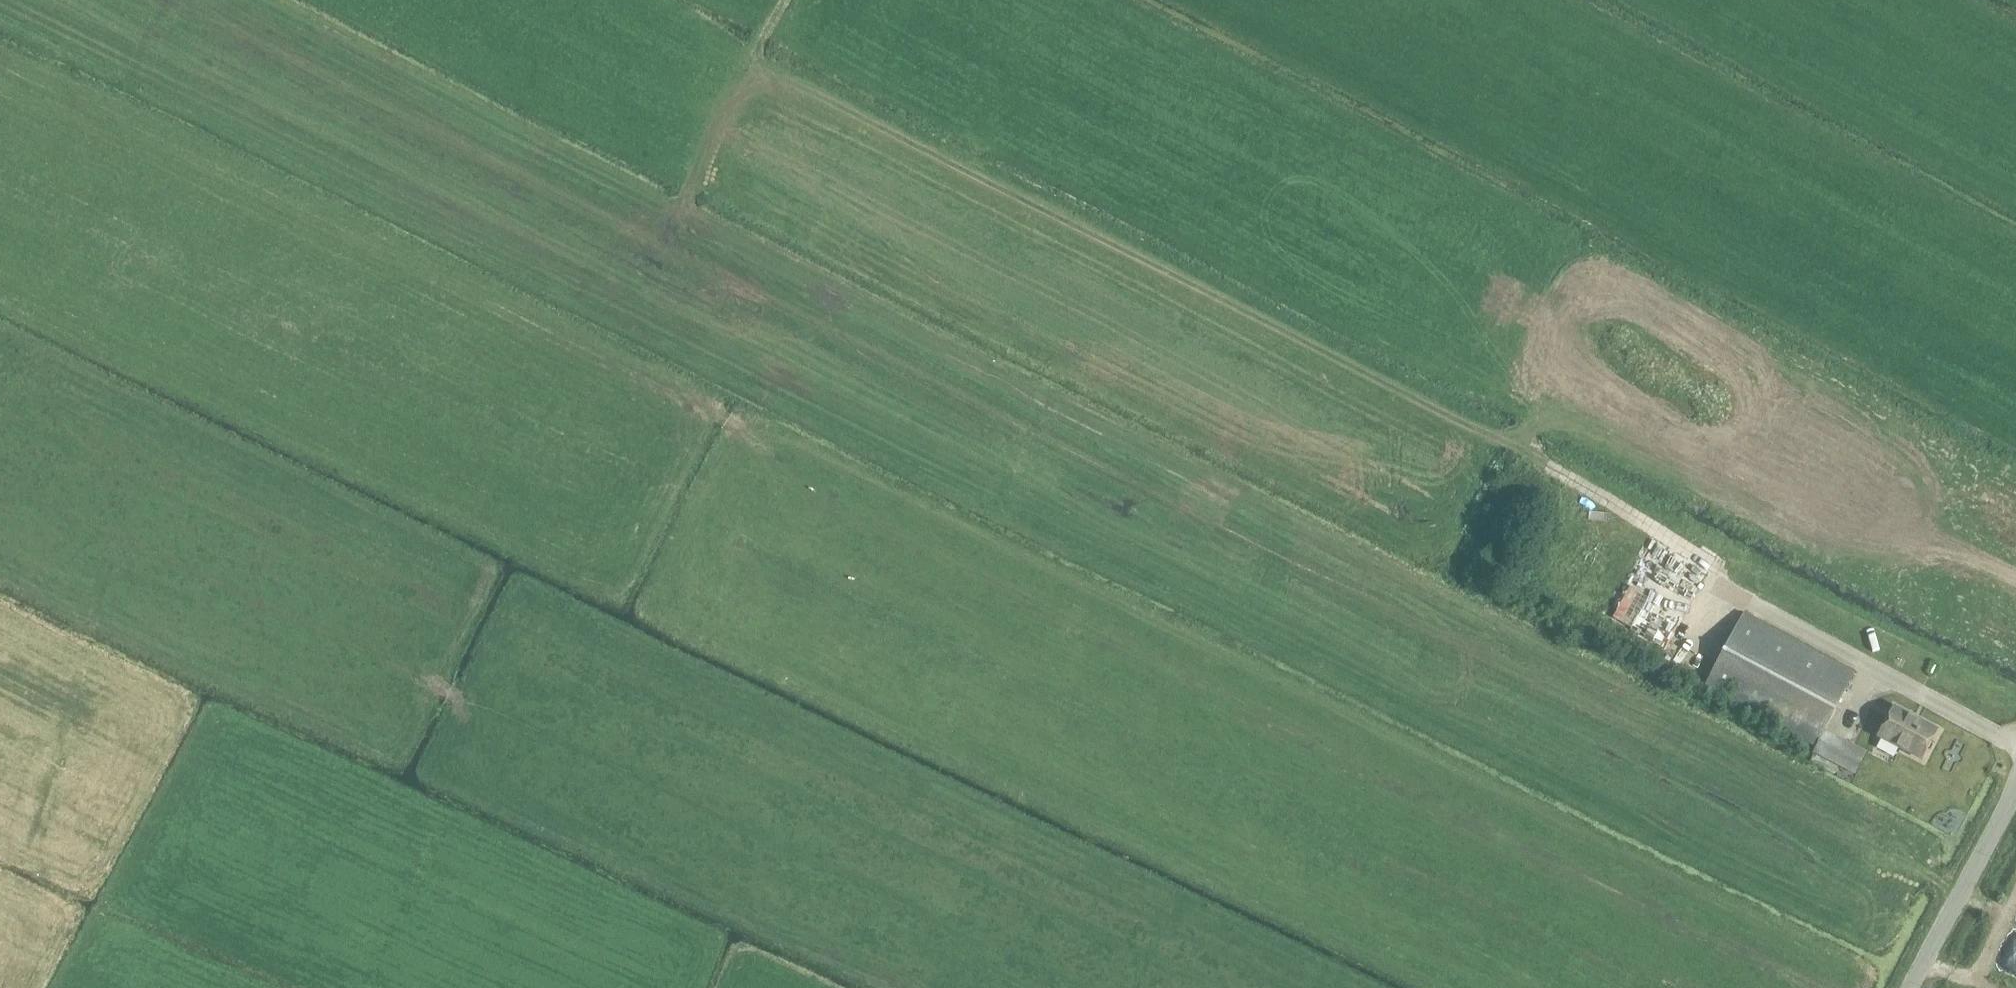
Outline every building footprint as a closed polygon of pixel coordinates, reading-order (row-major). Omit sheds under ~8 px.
[(1744,614),(1705,687),(1816,746),(1854,673),(1744,614)] [(1880,737),(1922,759),(1937,730),(1895,708),(1880,737)] [(1839,738),(1828,760),(1842,767),(1853,746),(1839,738)]
